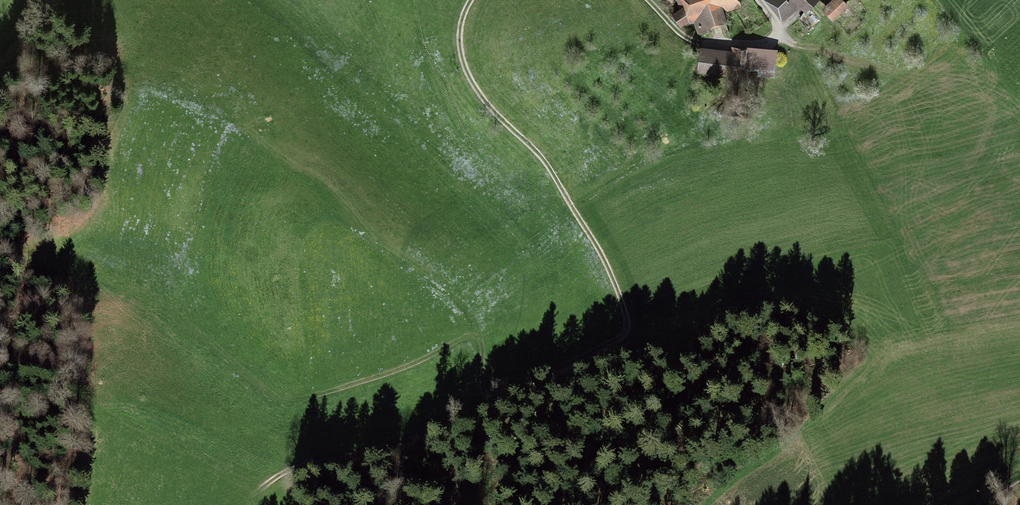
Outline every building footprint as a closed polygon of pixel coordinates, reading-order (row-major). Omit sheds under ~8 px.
[(683,9),(677,11),(680,23),(695,18),(698,26),(725,17),(722,8),(739,2),(738,0),(680,0),(683,9)] [(784,15),(801,2),(806,8),(816,0),(771,0),(784,15)] [(846,5),(842,0),(835,0),(825,9),(833,17),(846,5)] [(774,52),(702,48),(701,71),(773,75),(774,52)]
